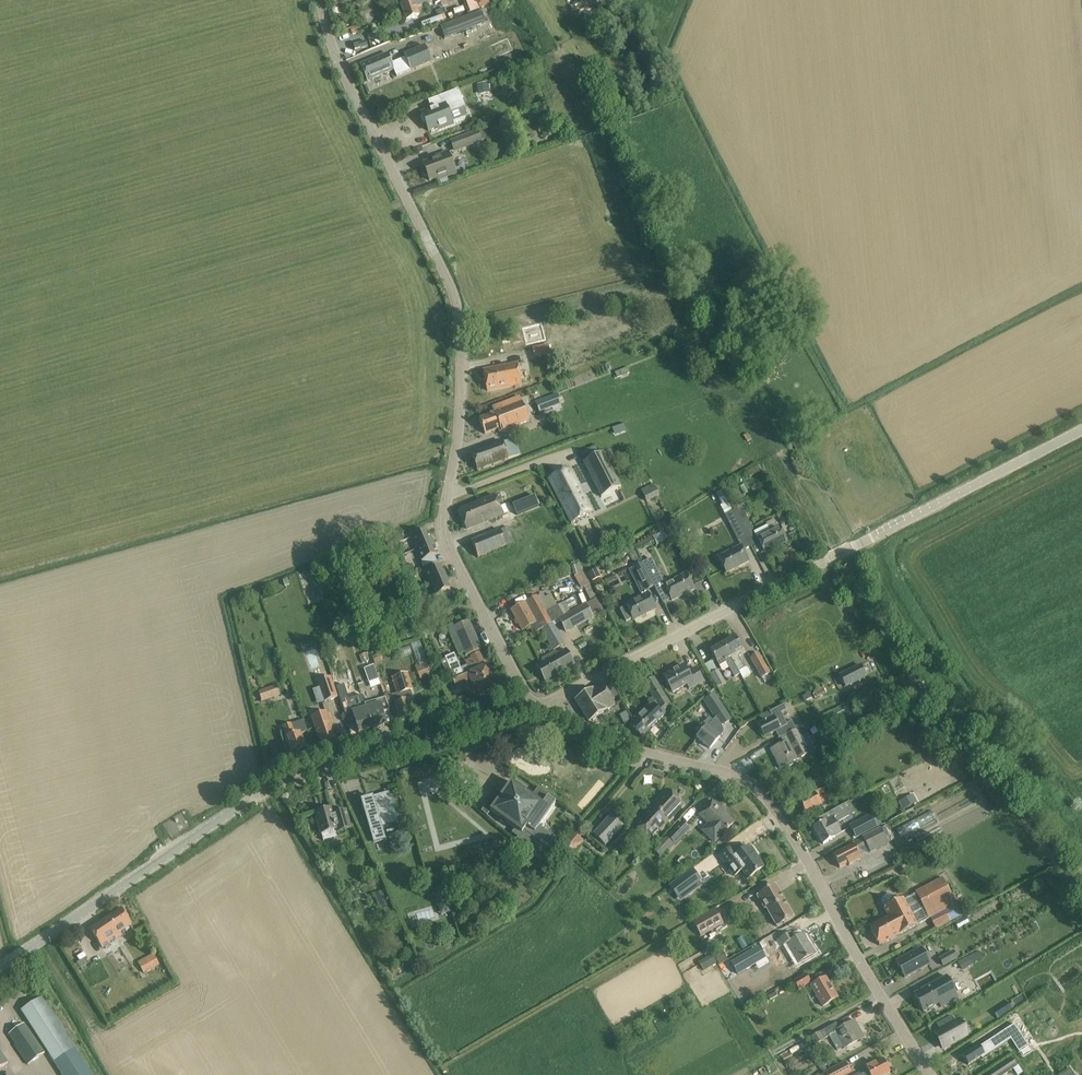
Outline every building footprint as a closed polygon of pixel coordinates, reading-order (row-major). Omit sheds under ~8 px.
[(452,0),(412,0),(400,4),(406,21),(419,16),(417,9),(434,3),(435,5),(446,0),(448,6),(454,3),(452,0)] [(471,16),(432,32),(436,42),(475,26),(471,16)] [(394,77),(431,61),(424,45),(404,54),(406,58),(391,64),(387,53),(360,64),(367,81),(391,71),(394,77)] [(487,82),(477,84),(479,94),(489,93),(487,82)] [(425,123),(428,131),(438,127),(437,126),(452,121),(449,113),(465,106),(458,89),(436,97),(439,105),(421,113),(422,114),(420,116),(423,123),(425,123)] [(540,127),(550,123),(547,116),(537,119),(540,127)] [(567,120),(555,125),(559,133),(570,129),(567,120)] [(483,129),(451,142),(454,151),(487,139),(483,129)] [(423,170),(422,172),(423,173),(424,175),(426,176),(427,176),(429,180),(445,174),(446,176),(455,173),(448,152),(439,156),(439,158),(423,164),(425,169),(423,170)] [(534,357),(555,352),(553,344),(532,348),(534,357)] [(487,391),(498,389),(521,384),(517,364),(483,370),(487,391)] [(557,394),(536,402),(539,411),(561,403),(557,394)] [(519,397),(502,403),(512,427),(528,421),(519,397)] [(499,432),(512,427),(502,403),(492,407),(494,413),(479,419),(485,434),(498,429),(499,432)] [(507,459),(501,442),(471,453),(477,470),(507,459)] [(620,487),(611,468),(603,452),(583,462),(601,497),(620,487)] [(747,469),(750,476),(762,471),(759,465),(747,469)] [(569,469),(549,480),(571,523),(592,513),(569,469)] [(653,484),(641,490),(646,502),(659,495),(653,484)] [(525,485),(517,488),(520,496),(528,493),(525,485)] [(722,509),(729,506),(721,490),(715,493),(721,505),(720,506),(722,509)] [(775,492),(768,497),(771,503),(778,499),(775,492)] [(516,503),(520,513),(542,504),(538,494),(516,503)] [(495,495),(459,510),(467,529),(502,514),(495,495)] [(730,505),(733,510),(748,539),(756,535),(741,506),(738,507),(735,502),(730,505)] [(780,504),(774,508),(776,513),(786,508),(783,503),(780,504)] [(739,543),(748,539),(733,510),(725,514),(739,543)] [(679,521),(672,525),(675,531),(682,528),(679,521)] [(508,526),(471,541),(478,558),(514,543),(508,526)] [(787,541),(782,532),(779,526),(757,538),(765,553),(787,541)] [(417,549),(433,542),(431,536),(430,537),(427,531),(412,537),(417,549)] [(436,548),(433,542),(417,549),(422,560),(437,554),(434,548),(436,548)] [(718,557),(721,563),(726,572),(749,561),(741,546),(718,557)] [(642,563),(653,584),(659,596),(667,592),(672,600),(694,589),(686,574),(675,579),(677,581),(666,587),(651,558),(642,563)] [(574,587),(562,594),(565,596),(589,585),(577,562),(573,564),(574,565),(571,566),(574,575),(578,574),(574,577),(579,586),(575,588),(574,587)] [(653,584),(642,563),(634,567),(627,570),(640,597),(648,593),(645,588),(653,584)] [(429,584),(446,577),(444,572),(442,572),(440,566),(424,573),(429,584)] [(315,568),(310,569),(319,597),(323,596),(315,568)] [(595,569),(587,573),(591,581),(599,577),(595,569)] [(446,577),(429,584),(434,596),(450,590),(447,583),(448,583),(446,577)] [(648,593),(640,597),(625,604),(633,620),(656,608),(648,593)] [(533,619),(545,612),(536,596),(524,603),(533,619)] [(533,619),(524,603),(511,610),(522,630),(529,626),(533,633),(541,629),(543,628),(571,613),(569,609),(577,605),(573,597),(545,612),(533,619)] [(423,608),(429,606),(426,600),(421,602),(423,608)] [(594,616),(587,604),(559,620),(565,632),(592,617),(594,616)] [(466,657),(472,654),(482,650),(469,620),(454,626),(453,623),(447,626),(461,657),(465,655),(466,657)] [(553,623),(543,628),(541,629),(553,650),(564,644),(553,623)] [(735,637),(722,644),(739,671),(745,668),(739,656),(746,652),(743,646),(741,647),(735,637)] [(403,657),(420,651),(417,644),(400,650),(403,657)] [(739,671),(722,644),(710,650),(719,666),(726,662),(734,677),(740,674),(739,671)] [(344,649),(337,652),(340,661),(348,659),(344,649)] [(574,664),(569,655),(565,649),(557,654),(556,652),(553,654),(554,656),(536,666),(545,681),(574,664)] [(380,653),(372,656),(375,663),(375,664),(380,662),(383,661),(380,653)] [(446,658),(440,661),(444,671),(450,668),(456,680),(452,682),(455,689),(471,683),(473,689),(477,687),(480,692),(494,686),(480,653),(470,658),(470,660),(465,662),(466,665),(460,668),(454,654),(446,658)] [(761,678),(769,673),(758,654),(749,659),(761,678)] [(419,678),(432,672),(426,659),(413,665),(419,678)] [(703,681),(701,677),(696,668),(688,672),(684,665),(664,676),(672,692),(687,684),(689,688),(703,681)] [(840,676),(846,687),(866,676),(860,665),(840,676)] [(373,666),(363,669),(368,683),(378,679),(373,666)] [(635,669),(629,673),(632,678),(639,675),(635,669)] [(717,670),(708,676),(716,689),(717,688),(719,691),(717,691),(721,698),(722,697),(725,702),(729,699),(727,695),(729,694),(725,687),(721,690),(719,687),(725,684),(717,670)] [(413,717),(408,700),(413,699),(410,691),(413,690),(408,673),(392,677),(397,693),(392,695),(399,721),(413,717)] [(317,681),(324,702),(338,697),(331,677),(317,681)] [(642,736),(671,708),(653,678),(644,683),(657,703),(654,705),(652,703),(630,724),(642,736)] [(282,683),(258,691),(262,702),(286,693),(282,683)] [(575,700),(588,722),(615,704),(601,683),(575,700)] [(369,715),(373,728),(386,725),(382,712),(390,710),(386,697),(365,704),(369,715)] [(710,749),(719,738),(724,732),(721,727),(730,720),(717,699),(707,706),(715,718),(707,728),(705,727),(697,737),(710,749)] [(770,701),(760,706),(763,713),(773,708),(770,701)] [(369,715),(365,704),(344,710),(348,723),(355,721),(359,733),(373,728),(369,715)] [(796,731),(797,730),(792,721),(784,725),(779,716),(785,713),(782,706),(760,717),(762,722),(758,724),(764,737),(776,732),(779,738),(795,730),(796,731)] [(450,714),(448,707),(439,710),(441,716),(450,714)] [(312,717),(317,733),(321,744),(335,739),(330,723),(333,722),(330,714),(327,715),(326,712),(312,717)] [(831,712),(820,717),(824,726),(836,721),(831,712)] [(300,732),(307,730),(303,719),(284,726),(287,737),(286,738),(291,753),(305,748),(300,732)] [(797,731),(797,730),(796,731),(795,730),(779,738),(781,737),(784,743),(770,750),(780,768),(798,759),(797,759),(808,753),(805,746),(811,743),(803,727),(797,731)] [(839,779),(826,786),(832,797),(845,789),(839,779)] [(540,825),(549,812),(555,803),(547,797),(542,804),(511,782),(501,796),(496,793),(483,811),(488,815),(490,811),(514,828),(511,833),(518,837),(516,840),(543,859),(550,848),(548,846),(555,836),(540,825)] [(651,805),(668,822),(684,805),(667,788),(651,805)] [(805,813),(815,808),(828,801),(821,789),(799,801),(805,813)] [(395,811),(392,802),(389,792),(361,800),(373,841),(384,838),(378,816),(395,811)] [(909,796),(899,801),(903,809),(914,804),(909,796)] [(713,844),(726,830),(734,822),(711,800),(698,813),(713,828),(706,836),(713,844)] [(841,833),(836,824),(856,813),(849,801),(832,811),(822,816),(825,821),(813,827),(823,844),(834,838),(834,837),(841,833)] [(668,822),(651,805),(645,812),(646,813),(634,826),(648,839),(657,830),(659,831),(668,822)] [(351,828),(345,811),(345,810),(333,814),(331,808),(315,813),(323,841),(346,835),(345,830),(351,828)] [(919,827),(935,819),(931,811),(915,819),(919,827)] [(875,813),(849,826),(854,838),(881,825),(875,813)] [(611,815),(594,834),(605,844),(622,826),(611,815)] [(681,821),(666,837),(675,845),(690,829),(681,821)] [(382,826),(383,833),(394,831),(393,824),(382,826)] [(861,859),(857,851),(866,846),(870,853),(888,844),(888,843),(894,839),(886,824),(852,842),(853,844),(832,855),(839,868),(847,864),(848,865),(861,859)] [(572,831),(560,844),(572,855),(583,842),(572,831)] [(748,878),(755,873),(764,866),(758,858),(757,859),(748,846),(737,854),(732,847),(719,856),(728,868),(735,877),(742,871),(748,878)] [(691,870),(669,886),(676,896),(699,880),(691,870)] [(879,945),(917,925),(956,905),(942,878),(903,898),(897,901),(893,895),(889,894),(883,897),(881,902),(884,908),(888,916),(869,927),(879,945)] [(447,907),(441,885),(432,888),(438,909),(447,907)] [(777,927),(784,923),(793,917),(775,885),(757,895),(765,909),(766,908),(777,927)] [(373,895),(380,909),(390,904),(384,890),(373,895)] [(749,905),(739,910),(743,916),(752,910),(749,905)] [(121,908),(90,929),(103,948),(122,935),(120,932),(132,924),(121,908)] [(715,909),(692,922),(701,936),(724,924),(715,909)] [(792,967),(805,959),(814,954),(802,933),(794,938),(790,932),(777,940),(792,967)] [(765,944),(754,950),(760,961),(771,954),(765,944)] [(108,955),(118,972),(129,966),(120,948),(108,955)] [(921,948),(896,962),(905,978),(930,964),(927,959),(921,948)] [(723,950),(714,955),(719,964),(728,959),(723,950)] [(953,951),(939,958),(943,965),(957,958),(953,951)] [(748,952),(730,962),(737,974),(755,964),(748,952)] [(152,954),(137,963),(143,974),(159,965),(152,954)] [(717,964),(712,955),(699,962),(704,971),(717,964)] [(959,962),(960,963),(963,969),(972,964),(968,957),(959,962)] [(794,980),(798,988),(810,982),(806,974),(794,980)] [(958,997),(956,994),(946,976),(914,994),(923,1012),(939,1003),(941,1006),(958,997)] [(822,1006),(826,1004),(835,999),(831,992),(833,990),(825,977),(811,986),(822,1006)] [(41,998),(21,1011),(62,1074),(91,1074),(41,998)] [(1014,1008),(1013,1008),(1010,1002),(1004,1006),(1009,1012),(1014,1008)] [(940,1031),(935,1033),(943,1048),(956,1041),(956,1040),(959,1039),(963,1037),(955,1022),(954,1023),(950,1016),(936,1024),(938,1028),(940,1031)] [(836,1023),(810,1038),(814,1046),(825,1040),(824,1038),(829,1036),(837,1050),(845,1046),(845,1047),(864,1037),(854,1020),(839,1028),(836,1023)] [(44,1053),(30,1032),(24,1023),(9,1034),(16,1045),(15,1046),(28,1064),(44,1053)] [(978,1045),(962,1056),(968,1065),(981,1057),(982,1058),(983,1058),(982,1057),(1010,1039),(1018,1051),(1027,1045),(1013,1024),(979,1047),(978,1045)] [(8,1063),(0,1050),(0,1068),(8,1063)] [(860,1074),(883,1074),(890,1072),(883,1059),(876,1063),(875,1061),(865,1066),(867,1071),(864,1073),(861,1074),(860,1074)] [(1012,1069),(1016,1074),(1019,1074),(1020,1074),(1021,1074),(1022,1074),(1025,1074),(1019,1065),(1016,1066),(1011,1059),(986,1074),(1003,1074),(1012,1069)] [(852,1074),(847,1063),(825,1074),(852,1074)]
